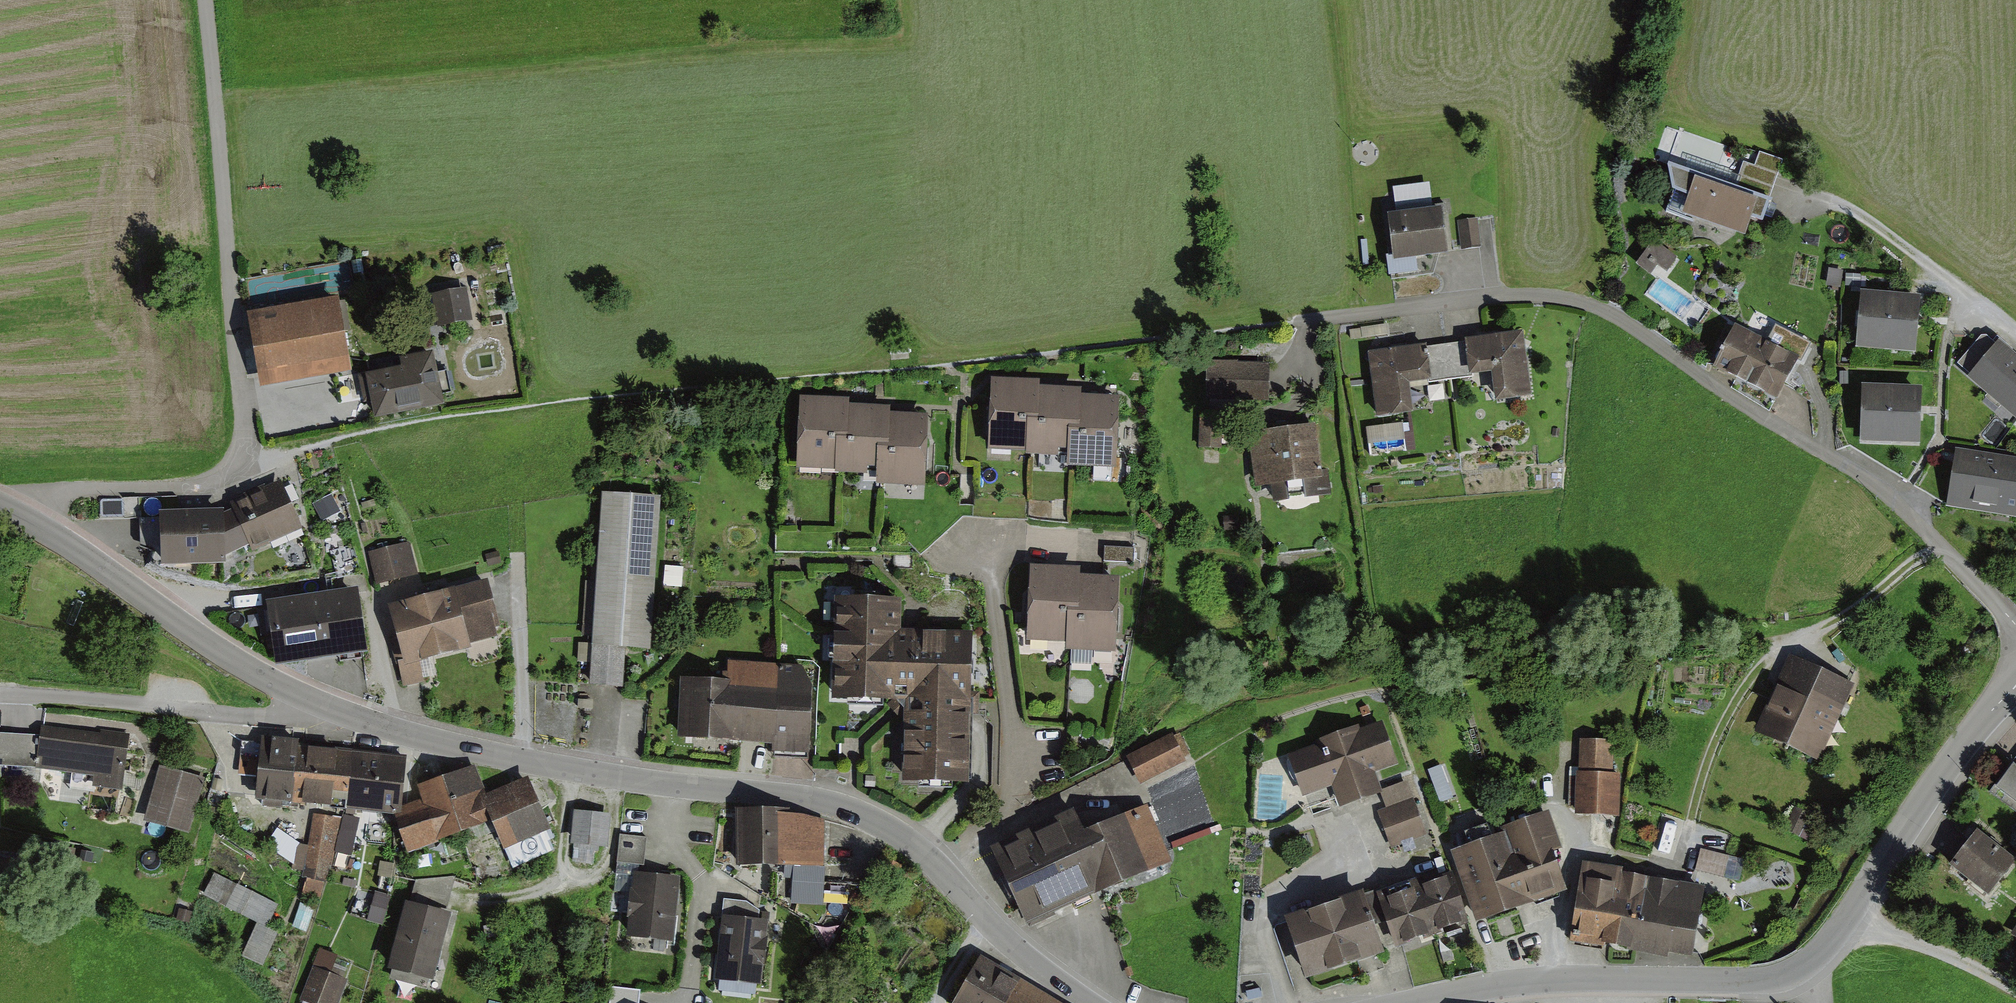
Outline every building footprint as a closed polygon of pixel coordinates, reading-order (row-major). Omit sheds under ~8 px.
[(1737,191),(1769,202),(1778,175),(1746,164),(1737,191)] [(1672,195),(1689,200),(1683,218),(1745,239),(1751,222),(1763,226),(1771,203),(1769,202),(1737,191),(1669,168),(1667,172),(1672,195)] [(1392,189),(1396,217),(1433,213),(1429,184),(1392,189)] [(1387,218),(1393,266),(1447,259),(1441,211),(1433,213),(1396,217),(1387,218)] [(1458,222),(1461,252),(1481,250),(1478,219),(1458,222)] [(1654,240),(1638,265),(1664,281),(1680,257),(1654,240)] [(431,296),(437,330),(473,324),(467,290),(431,296)] [(1921,300),(1861,295),(1856,352),(1916,357),(1921,300)] [(260,392),(352,376),(339,300),(247,316),(260,392)] [(1760,342),(1731,326),(1707,369),(1766,402),(1799,344),(1769,327),(1760,342)] [(1524,335),(1465,343),(1469,380),(1491,377),(1495,406),(1532,401),(1524,335)] [(1957,366),(1971,378),(1997,347),(1986,337),(1981,338),(1957,366)] [(1427,348),(1432,385),(1469,380),(1465,343),(1427,348)] [(2000,344),(1997,347),(1971,378),(1967,382),(2015,424),(2015,358),(2000,344)] [(1368,356),(1377,421),(1413,416),(1410,388),(1432,385),(1427,348),(1368,356)] [(374,423),(445,409),(434,356),(399,363),(401,370),(365,377),(374,423)] [(1268,361),(1209,359),(1208,395),(1267,397),(1268,361)] [(991,382),(988,454),(1026,455),(1027,424),(1038,425),(1040,390),(1040,384),(991,382)] [(1862,389),(1860,446),(1920,448),(1922,391),(1862,389)] [(1038,425),(1027,424),(1026,455),(1026,459),(1058,460),(1058,453),(1067,454),(1068,433),(1080,433),(1081,398),(1081,392),(1040,390),(1038,425)] [(1080,433),(1068,433),(1067,454),(1066,470),(1117,472),(1120,400),(1081,398),(1080,433)] [(799,400),(796,472),(834,474),(835,443),(847,443),(848,408),(848,402),(799,400)] [(847,443),(835,443),(834,474),(834,477),(866,479),(867,471),(875,472),(876,451),(888,451),(889,417),(889,410),(848,408),(847,443)] [(888,451),(876,451),(875,472),(875,488),(925,490),(928,418),(889,417),(888,451)] [(1405,425),(1371,426),(1372,451),(1406,450),(1405,425)] [(1247,436),(1255,492),(1322,483),(1315,427),(1247,436)] [(1946,511),(2015,522),(2015,460),(1956,451),(1946,511)] [(249,550),(252,557),(303,534),(279,482),(228,505),(232,513),(249,550)] [(342,510),(334,494),(315,504),(324,519),(342,510)] [(625,653),(650,654),(661,500),(602,496),(589,689),(623,691),(625,653)] [(224,513),(159,516),(161,570),(226,567),(226,560),(224,517),(224,513)] [(249,550),(232,513),(224,517),(226,560),(249,550)] [(409,543),(367,554),(376,587),(418,576),(409,543)] [(1142,549),(1104,548),(1103,563),(1142,565),(1142,549)] [(1030,569),(1027,645),(1066,647),(1067,615),(1078,615),(1080,579),(1080,571),(1030,569)] [(1078,615),(1067,615),(1066,647),(1065,654),(1116,656),(1116,649),(1119,581),(1080,579),(1078,615)] [(483,584),(380,610),(400,690),(420,685),(414,663),(498,642),(483,584)] [(357,591),(311,598),(321,665),(367,658),(357,591)] [(275,672),(321,665),(311,598),(265,605),(275,672)] [(902,603),(831,599),(825,699),(894,703),(890,783),(962,787),(970,633),(901,629),(902,603)] [(1755,734),(1819,763),(1853,686),(1789,658),(1755,734)] [(719,685),(678,683),(675,745),(805,752),(809,668),(720,664),(719,685)] [(1382,725),(1360,732),(1359,728),(1315,744),(1316,748),(1288,758),(1302,800),(1331,790),(1339,812),(1382,797),(1375,775),(1397,767),(1382,725)] [(93,791),(122,795),(130,740),(41,728),(35,772),(94,781),(93,791)] [(1125,760),(1139,787),(1186,763),(1172,736),(1125,760)] [(295,746),(253,741),(245,799),(391,818),(397,809),(403,765),(295,750),(295,746)] [(1579,742),(1579,775),(1576,775),(1574,818),(1619,820),(1621,777),(1613,776),(1614,743),(1579,742)] [(2003,766),(1986,791),(2015,815),(2015,772),(2003,766)] [(159,767),(143,824),(188,837),(204,780),(159,767)] [(469,769),(411,788),(413,805),(397,809),(391,818),(383,829),(397,855),(479,829),(491,853),(541,834),(519,782),(478,794),(469,769)] [(1377,813),(1391,851),(1428,837),(1414,799),(1377,813)] [(1105,896),(1173,865),(1147,807),(1082,837),(1104,893),(1105,896)] [(830,817),(737,811),(734,864),(827,870),(830,817)] [(611,816),(573,812),(570,848),(608,851),(611,816)] [(1073,813),(989,852),(1027,930),(1104,893),(1082,837),(1073,813)] [(1553,816),(1454,853),(1480,922),(1564,895),(1572,877),(1553,816)] [(334,823),(312,819),(299,885),(322,889),(334,823)] [(1949,870),(1988,900),(2015,865),(2015,863),(1977,833),(1949,870)] [(620,836),(616,865),(644,868),(647,839),(620,836)] [(1698,872),(1741,880),(1745,857),(1702,849),(1698,872)] [(1613,871),(1576,867),(1567,945),(1638,953),(1637,960),(1688,966),(1697,891),(1612,881),(1613,871)] [(1449,872),(1412,884),(1432,940),(1468,928),(1449,872)] [(278,906),(214,874),(202,897),(257,924),(241,959),(263,969),(278,934),(267,929),(278,906)] [(627,941),(673,946),(680,882),(634,876),(627,941)] [(1395,953),(1432,940),(1412,884),(1375,897),(1395,953)] [(369,921),(383,925),(390,893),(376,890),(369,921)] [(1283,923),(1305,985),(1384,958),(1363,896),(1283,923)] [(724,898),(722,914),(759,918),(759,910),(747,901),(724,898)] [(387,975),(433,986),(451,917),(405,906),(387,975)] [(715,979),(761,984),(768,919),(759,918),(722,914),(715,979)] [(955,1002),(1009,1002),(1021,983),(981,959),(955,1002)] [(314,969),(301,1002),(340,1002),(348,981),(314,969)] [(1021,983),(1009,1002),(1056,1002),(1021,983)]
